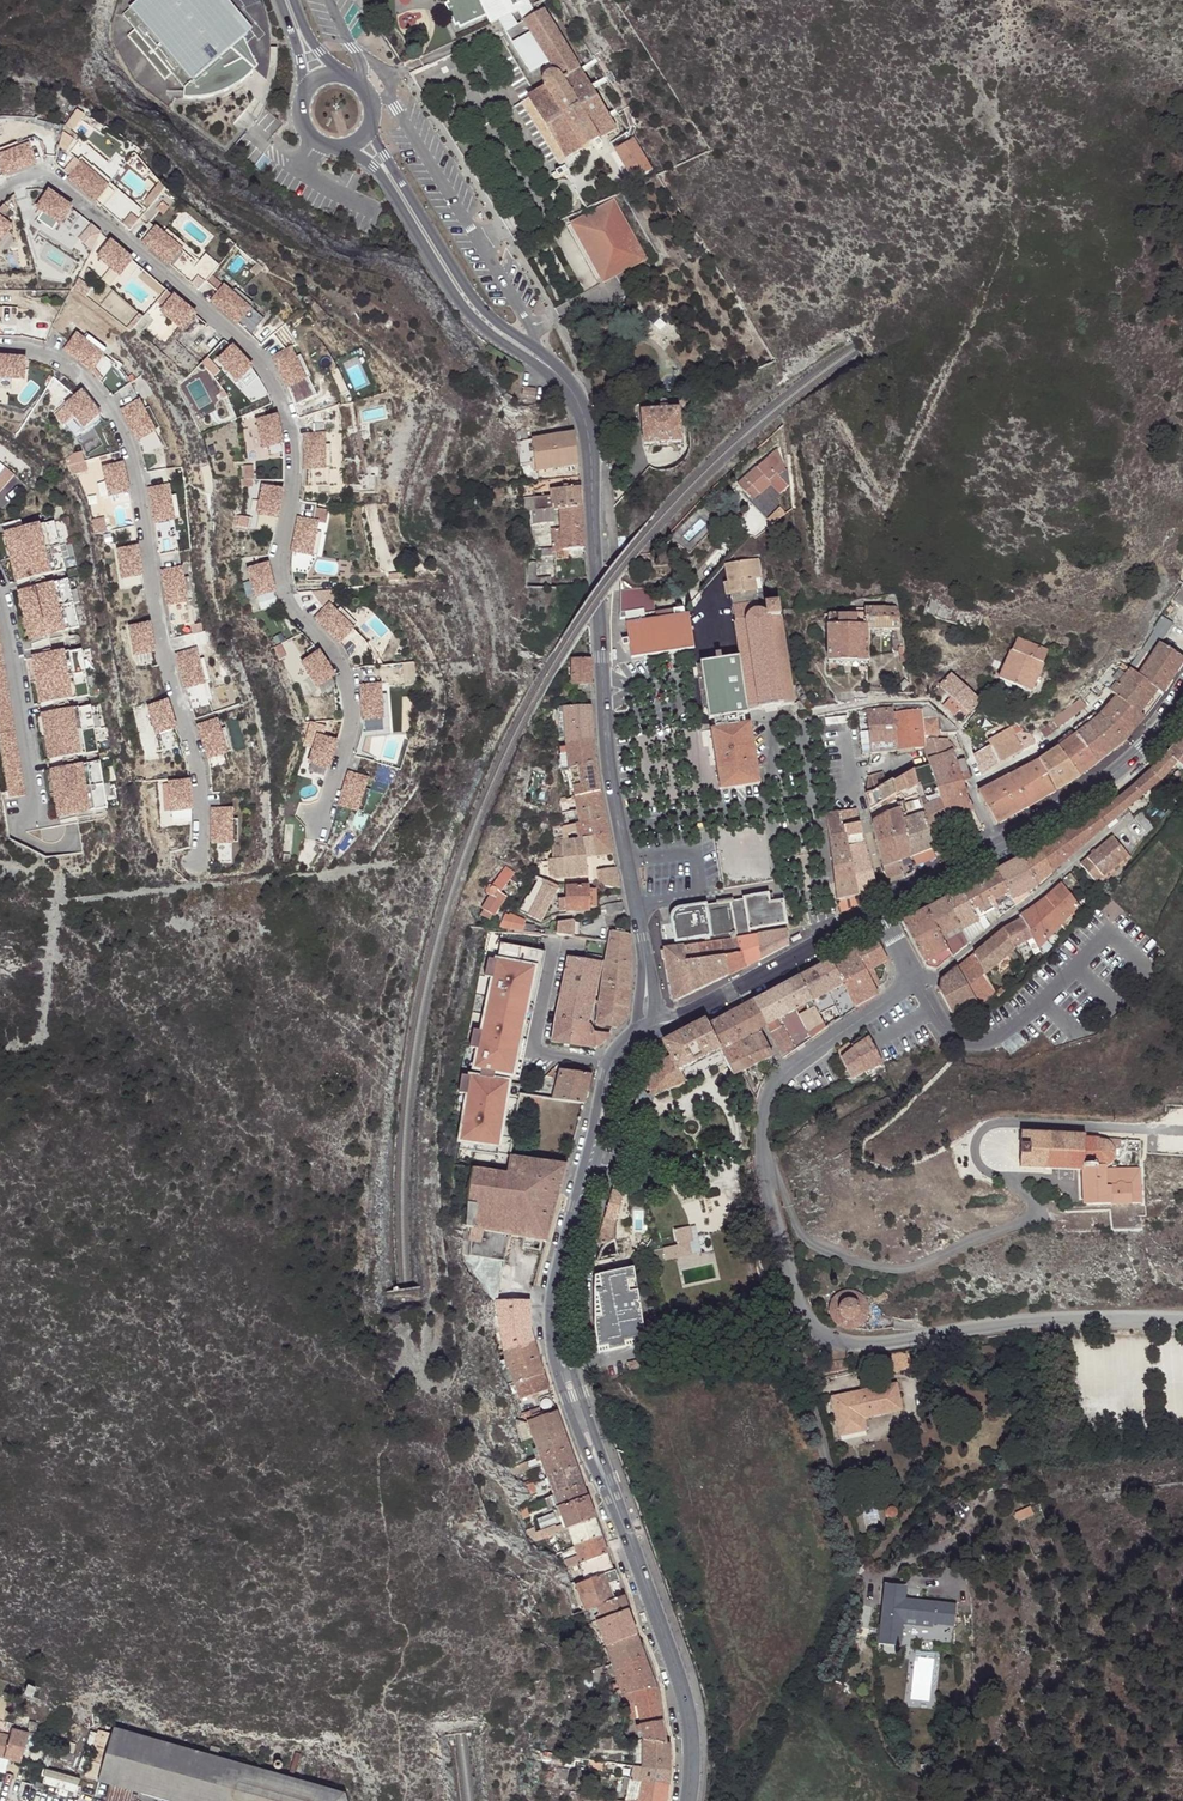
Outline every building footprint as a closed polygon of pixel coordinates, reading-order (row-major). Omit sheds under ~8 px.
[(275,87),(278,48),(273,47),(273,40),(262,0),(140,0),(123,14),(187,87),(183,98),(196,98),(208,96),(218,93),(229,90),(241,86),(256,72),(275,87)] [(491,24),(518,12),(531,6),(528,0),(447,0),(449,5),(446,6),(455,26),(458,25),(460,28),(487,16),(491,24)] [(531,6),(518,12),(538,45),(556,74),(553,73),(550,74),(548,75),(547,77),(545,78),(545,80),(544,82),(545,84),(545,87),(534,94),(527,98),(534,110),(541,120),(545,127),(548,132),(555,143),(562,155),(555,159),(559,164),(583,149),(585,150),(600,141),(599,139),(616,129),(605,111),(574,59),(543,10),(535,15),(531,6)] [(501,54),(508,50),(499,37),(488,44),(493,52),(501,54)] [(519,85),(526,81),(517,66),(508,50),(501,54),(494,58),(513,89),(519,85)] [(527,98),(534,94),(526,81),(519,85),(518,93),(523,101),(527,98)] [(534,110),(527,98),(523,101),(514,107),(520,118),(534,110)] [(541,120),(534,110),(520,118),(525,126),(527,129),(541,120)] [(527,129),(534,140),(548,132),(545,127),(541,120),(527,129)] [(534,140),(541,152),(555,143),(548,132),(534,140)] [(633,139),(616,151),(634,181),(652,170),(633,139)] [(548,163),(555,159),(562,155),(555,143),(541,152),(548,163)] [(0,155),(0,172),(1,174),(32,163),(25,145),(0,155)] [(104,187),(79,166),(67,180),(92,201),(104,187)] [(69,209),(47,192),(36,208),(58,224),(69,209)] [(615,202),(583,219),(615,278),(646,260),(615,202)] [(615,278),(583,219),(574,223),(605,283),(615,278)] [(153,227),(140,242),(165,263),(178,249),(153,227)] [(129,258),(108,241),(95,256),(116,273),(129,258)] [(222,286),(209,300),(234,322),(246,308),(222,286)] [(172,295),(159,310),(180,328),(193,313),(172,295)] [(101,356),(78,333),(65,346),(88,370),(101,356)] [(230,347),(216,360),(234,380),(249,367),(230,347)] [(287,348),(270,356),(284,386),(302,378),(287,348)] [(0,356),(0,376),(21,377),(22,357),(0,356)] [(535,397),(537,389),(524,387),(522,395),(535,397)] [(80,391),(64,403),(82,424),(97,412),(80,391)] [(689,401),(685,400),(684,406),(691,408),(695,401),(689,401)] [(138,401),(121,409),(135,439),(152,430),(138,401)] [(679,409),(641,412),(643,444),(682,442),(679,409)] [(275,415),(255,419),(261,446),(280,442),(275,415)] [(577,458),(575,432),(548,436),(531,438),(534,462),(535,471),(578,466),(577,458)] [(321,434),(302,434),(303,467),(322,467),(321,434)] [(534,462),(531,438),(517,441),(520,464),(534,462)] [(790,482),(789,471),(786,471),(777,450),(739,485),(751,499),(758,493),(760,496),(772,485),(780,493),(790,482)] [(121,462),(102,466),(107,492),(126,489),(121,462)] [(253,468),(243,467),(243,487),(252,488),(253,468)] [(790,486),(790,482),(780,493),(781,495),(790,486)] [(760,496),(754,502),(752,503),(761,514),(780,493),(772,485),(760,496)] [(166,486),(148,489),(153,521),(172,518),(166,486)] [(280,490),(261,486),(256,513),(275,516),(280,490)] [(781,495),(780,493),(761,514),(767,520),(778,510),(783,515),(793,507),(790,486),(781,495)] [(563,488),(551,489),(553,509),(554,509),(560,509),(582,507),(581,496),(580,487),(563,488)] [(629,490),(611,487),(613,500),(614,509),(626,494),(629,490)] [(758,493),(751,499),(754,502),(760,496),(758,493)] [(749,506),(759,516),(761,514),(752,503),(749,506)] [(584,528),(582,507),(560,509),(561,530),(584,528)] [(549,509),(529,511),(530,525),(555,524),(554,509),(553,509),(549,509)] [(767,520),(772,525),(783,515),(778,510),(767,520)] [(39,513),(6,520),(8,530),(19,579),(36,575),(68,568),(57,519),(41,523),(39,513)] [(761,514),(759,516),(769,528),(772,525),(767,520),(761,514)] [(315,521),(296,517),(290,550),(309,553),(315,521)] [(585,538),(584,528),(561,530),(551,530),(552,548),(552,551),(556,550),(563,550),(585,549),(585,538)] [(527,538),(527,548),(536,548),(536,538),(527,538)] [(135,545),(116,548),(120,575),(139,572),(135,545)] [(758,559),(742,562),(748,597),(757,596),(757,594),(756,591),(763,590),(758,559)] [(527,562),(526,587),(550,586),(550,577),(536,577),(536,562),(527,562)] [(742,562),(726,564),(729,582),(730,589),(731,595),(733,603),(733,606),(749,603),(748,597),(742,562)] [(265,564),(246,569),(254,595),(272,590),(265,564)] [(179,568),(160,571),(165,603),(183,601),(179,568)] [(36,575),(19,579),(21,588),(38,584),(36,575)] [(38,584),(21,588),(32,636),(49,633),(81,625),(70,577),(38,584)] [(730,589),(729,582),(723,583),(726,596),(731,595),(730,589)] [(1172,600),(1175,601),(1182,589),(1182,582),(1172,600)] [(749,603),(733,606),(734,612),(740,657),(748,712),(794,705),(787,657),(779,602),(770,603),(764,604),(765,606),(759,607),(758,602),(749,603)] [(327,604),(314,617),(337,640),(350,627),(327,604)] [(626,617),(626,618),(633,658),(694,649),(689,615),(684,615),(683,608),(673,610),(651,613),(645,614),(626,617)] [(902,628),(898,608),(866,608),(866,614),(829,614),(829,626),(828,626),(829,665),(867,665),(868,629),(902,628)] [(1128,668),(1148,683),(1158,691),(1163,694),(1175,676),(1182,662),(1182,658),(1160,643),(1173,623),(1162,616),(1144,643),(1128,668)] [(148,622),(128,625),(133,652),(152,648),(148,622)] [(49,633),(32,636),(35,655),(52,652),(49,633)] [(1044,665),(1049,652),(1017,639),(999,680),(1024,690),(1036,662),(1044,665)] [(8,795),(24,792),(0,645),(0,747),(8,795)] [(52,652),(35,655),(42,701),(59,699),(91,694),(84,647),(52,652)] [(907,662),(905,647),(899,648),(902,663),(907,662)] [(193,648),(175,653),(183,685),(202,680),(193,648)] [(332,674),(317,651),(301,662),(316,685),(332,674)] [(748,712),(740,657),(701,662),(708,709),(710,720),(714,719),(732,717),(744,715),(748,714),(748,712)] [(591,684),(591,658),(573,658),(572,683),(591,684)] [(1121,662),(1116,659),(1102,674),(1098,679),(1106,686),(1117,696),(1098,716),(1126,739),(1145,718),(1140,714),(1158,691),(1148,683),(1128,668),(1126,667),(1121,662)] [(708,709),(701,662),(696,663),(703,710),(708,709)] [(1032,693),(1044,665),(1036,662),(1024,690),(1032,693)] [(962,709),(969,715),(981,703),(982,703),(952,674),(940,686),(951,697),(942,706),(954,717),(962,709)] [(1106,686),(1098,679),(1088,689),(1096,696),(1106,686)] [(910,685),(905,681),(898,689),(903,693),(910,685)] [(378,683),(359,685),(362,717),(381,716),(378,683)] [(568,684),(559,683),(557,694),(566,695),(568,684)] [(59,699),(42,701),(43,711),(60,708),(59,699)] [(165,699),(147,705),(156,731),(174,725),(165,699)] [(1088,706),(1081,699),(1053,721),(1059,729),(1062,726),(1088,706)] [(808,708),(805,700),(797,703),(800,710),(808,708)] [(917,702),(893,703),(894,707),(898,750),(915,749),(925,748),(923,737),(934,735),(937,735),(958,733),(956,728),(952,724),(930,703),(923,702),(920,702),(917,702)] [(60,708),(43,711),(50,757),(67,755),(100,750),(93,703),(60,708)] [(591,706),(564,707),(565,725),(565,728),(575,727),(592,725),(591,706)] [(564,707),(559,707),(559,709),(557,709),(558,728),(562,728),(565,728),(565,725),(564,707)] [(894,707),(858,711),(860,726),(868,724),(870,753),(885,752),(898,750),(894,707)] [(1077,733),(1098,716),(1094,713),(1074,729),(1077,733)] [(745,725),(744,715),(732,717),(714,719),(716,730),(745,725)] [(838,715),(828,716),(829,719),(825,720),(826,726),(839,724),(838,715)] [(1126,739),(1098,716),(1077,733),(1097,763),(1126,739)] [(214,720),(196,726),(206,757),(224,751),(214,720)] [(1059,729),(1053,721),(1041,730),(1046,738),(1059,729)] [(988,740),(990,745),(1000,764),(1023,751),(1015,736),(1022,731),(1017,723),(988,740)] [(750,724),(745,725),(716,730),(712,730),(721,789),(760,784),(750,724)] [(868,724),(860,726),(862,754),(870,753),(868,724)] [(566,739),(566,743),(578,741),(593,737),(592,725),(575,727),(565,728),(566,737),(566,739)] [(1097,763),(1077,733),(1062,745),(1058,748),(1078,776),(1091,767),(1097,763)] [(1168,753),(1177,761),(1182,765),(1182,766),(1182,733),(1168,753)] [(334,740),(315,735),(307,761),(326,767),(334,740)] [(937,738),(937,735),(934,735),(923,737),(925,748),(927,757),(928,758),(953,751),(957,750),(950,742),(949,742),(947,738),(937,738)] [(578,741),(566,743),(569,768),(596,763),(594,745),(593,737),(578,741)] [(990,745),(977,752),(974,754),(982,774),(997,766),(1000,764),(990,745)] [(1055,791),(1078,776),(1058,748),(1039,760),(1055,791)] [(957,762),(953,751),(928,758),(930,766),(914,771),(921,796),(922,802),(924,814),(923,815),(927,830),(945,823),(947,822),(949,821),(968,814),(974,811),(968,799),(966,793),(965,788),(963,783),(957,762)] [(1177,761),(1168,753),(1158,763),(1150,770),(1160,781),(1164,777),(1166,775),(1169,771),(1173,767),(1175,764),(1177,761)] [(67,755),(50,757),(52,767),(69,764),(67,755)] [(69,764),(52,767),(59,813),(60,823),(94,818),(92,808),(108,806),(101,759),(69,764)] [(965,760),(957,762),(963,783),(971,781),(965,760)] [(1052,793),(1055,791),(1039,760),(1031,764),(1048,795),(1052,793)] [(596,763),(569,768),(570,772),(574,796),(601,792),(596,763)] [(1031,805),(1048,795),(1031,764),(1022,769),(994,784),(978,792),(996,825),(1031,805)] [(921,796),(914,771),(914,770),(893,782),(897,799),(898,802),(921,796)] [(1160,781),(1150,770),(1139,781),(1133,786),(1119,798),(1127,809),(1160,781)] [(365,777),(347,771),(337,802),(355,808),(365,777)] [(868,776),(866,794),(886,784),(884,773),(868,776)] [(187,779),(167,781),(169,808),(188,807),(187,779)] [(886,784),(866,794),(870,810),(883,802),(886,801),(893,797),(895,800),(897,799),(893,782),(892,780),(886,784)] [(1178,800),(1169,790),(1163,795),(1174,804),(1178,800)] [(602,797),(601,792),(574,796),(575,800),(577,810),(588,808),(603,805),(602,797)] [(922,802),(921,796),(898,802),(899,807),(907,836),(911,847),(913,856),(933,849),(930,839),(929,837),(927,830),(923,815),(924,814),(922,802)] [(566,798),(557,800),(560,814),(561,813),(565,813),(568,812),(566,802),(566,798)] [(1127,809),(1119,798),(1098,814),(1107,826),(1127,809)] [(606,819),(603,805),(588,808),(577,810),(580,823),(588,821),(606,819)] [(907,836),(899,807),(894,808),(894,810),(888,813),(894,847),(897,862),(910,857),(913,856),(911,847),(907,836)] [(856,808),(839,813),(842,826),(844,826),(856,885),(858,895),(877,891),(870,862),(864,842),(856,808)] [(230,809),(211,809),(210,842),(229,842),(230,809)] [(1148,835),(1155,828),(1145,816),(1144,810),(1138,815),(1135,818),(1148,835)] [(842,826),(839,813),(825,815),(827,829),(828,829),(832,859),(837,900),(858,895),(856,885),(844,826),(842,826)] [(894,847),(888,813),(872,822),(879,852),(883,867),(897,862),(894,847)] [(949,821),(947,822),(949,826),(969,817),(968,814),(949,821)] [(1107,826),(1098,814),(1063,833),(1075,854),(1100,832),(1107,826)] [(609,836),(606,819),(588,821),(592,838),(609,836)] [(588,821),(580,823),(575,824),(578,838),(563,840),(563,837),(552,838),(552,847),(552,854),(552,860),(549,860),(550,877),(554,881),(588,876),(586,858),(591,858),(613,855),(611,843),(609,836),(592,838),(588,821)] [(945,823),(927,830),(929,837),(934,835),(947,830),(945,823)] [(531,826),(525,824),(523,829),(529,832),(531,826)] [(1075,854),(1063,833),(1044,844),(1038,847),(1054,872),(1075,854)] [(934,835),(929,837),(930,839),(933,849),(934,852),(941,850),(938,840),(935,841),(934,835)] [(1105,885),(1108,882),(1103,877),(1109,872),(1128,855),(1113,836),(1096,852),(1081,864),(1102,888),(1103,887),(1105,885)] [(1054,872),(1038,847),(1021,857),(1038,885),(1048,876),(1054,872)] [(933,849),(913,856),(915,866),(936,858),(934,852),(933,849)] [(1038,885),(1021,857),(996,871),(1012,900),(1035,888),(1038,885)] [(897,862),(883,867),(886,877),(899,873),(897,862)] [(510,879),(514,874),(514,873),(505,867),(493,884),(491,884),(489,885),(488,886),(486,888),(486,890),(487,892),(488,893),(490,895),(482,908),(494,916),(503,902),(500,901),(504,894),(501,891),(510,879)] [(597,872),(599,886),(620,890),(615,869),(597,872)] [(1012,900),(996,871),(990,874),(978,881),(990,902),(995,910),(999,918),(1009,909),(1015,904),(1012,900)] [(521,879),(514,874),(510,879),(517,883),(521,879)] [(553,884),(539,878),(529,896),(527,895),(520,911),(527,915),(540,921),(559,884),(553,884)] [(978,881),(961,890),(973,913),(983,931),(989,925),(985,916),(995,910),(990,902),(978,881)] [(1054,932),(1079,906),(1072,897),(1062,883),(1045,898),(1024,912),(1020,916),(1022,919),(1033,940),(1038,950),(1054,932)] [(588,887),(565,886),(566,899),(566,912),(588,911),(588,909),(588,889),(588,887)] [(596,889),(588,889),(588,909),(597,908),(596,889)] [(944,900),(967,944),(972,939),(983,931),(973,913),(961,890),(944,900)] [(708,942),(722,940),(725,940),(741,937),(750,936),(750,930),(755,929),(786,925),(783,901),(775,903),(769,904),(768,894),(718,902),(706,904),(711,938),(708,938),(708,942)] [(926,910),(952,957),(967,944),(944,900),(939,903),(926,910)] [(624,912),(622,903),(604,905),(606,915),(624,912)] [(672,923),(676,943),(708,938),(711,938),(706,904),(680,908),(677,910),(675,911),(673,914),(672,917),(671,919),(672,923)] [(923,962),(926,967),(936,970),(952,957),(926,910),(902,923),(923,962)] [(505,913),(498,930),(522,932),(525,924),(526,920),(510,913),(509,915),(505,913)] [(1004,929),(1015,950),(1027,943),(1033,940),(1022,919),(1004,929)] [(556,931),(556,936),(567,937),(572,938),(572,920),(557,922),(557,925),(556,931)] [(525,924),(522,932),(534,934),(537,934),(542,934),(544,935),(545,927),(525,924)] [(521,1071),(524,1072),(532,1007),(528,1006),(529,999),(533,999),(538,953),(535,952),(537,934),(534,934),(522,932),(498,930),(482,928),(452,1148),(450,1163),(473,1166),(509,1171),(512,1157),(519,1107),(520,1100),(521,1095),(523,1086),(511,1084),(506,1083),(507,1077),(512,1078),(520,1079),(521,1071)] [(989,941),(1000,962),(1015,950),(1004,929),(989,941)] [(599,1012),(592,1012),(589,1024),(616,1028),(626,1021),(632,983),(631,948),(629,934),(618,933),(611,931),(609,942),(606,963),(603,978),(603,984),(599,1012)] [(758,935),(763,959),(777,951),(788,945),(787,931),(758,935)] [(741,937),(747,967),(751,965),(763,959),(758,935),(750,936),(741,937)] [(875,936),(829,960),(843,985),(855,1007),(878,994),(873,985),(867,972),(875,967),(888,960),(875,936)] [(722,940),(729,976),(747,967),(741,937),(725,940),(722,940)] [(664,949),(666,959),(668,971),(674,1003),(704,988),(729,976),(722,940),(708,942),(677,947),(664,948),(664,949)] [(1034,956),(1040,953),(1038,950),(1033,940),(1027,943),(1034,956)] [(985,975),(1000,962),(989,941),(984,945),(973,954),(985,975)] [(949,1007),(955,1018),(977,1006),(979,1007),(995,994),(988,981),(985,975),(973,954),(971,956),(958,966),(954,970),(948,974),(942,981),(940,992),(949,1007)] [(573,1022),(589,1024),(592,1012),(594,999),(599,970),(601,962),(568,957),(557,1010),(551,1042),(570,1045),(573,1022)] [(841,1018),(856,1009),(855,1007),(843,985),(829,960),(799,976),(819,1015),(835,1007),(841,1018)] [(882,980),(875,967),(867,972),(873,985),(882,980)] [(774,1040),(783,1058),(826,1029),(822,1022),(819,1015),(799,976),(785,983),(754,1000),(767,1026),(774,1040)] [(721,1048),(722,1050),(734,1043),(735,1045),(761,1032),(760,1030),(767,1026),(754,1000),(733,1011),(709,1024),(721,1048)] [(652,1097),(654,1096),(687,1080),(683,1071),(679,1073),(678,1070),(721,1048),(709,1024),(706,1019),(663,1042),(670,1056),(666,1059),(664,1061),(661,1062),(654,1070),(647,1079),(645,1083),(652,1097)] [(570,1045),(596,1049),(610,1035),(608,1034),(593,1032),(589,1024),(573,1022),(570,1045)] [(751,1080),(746,1070),(767,1059),(772,1057),(768,1047),(761,1032),(735,1045),(739,1051),(734,1054),(742,1072),(747,1082),(751,1080)] [(852,1049),(865,1040),(863,1037),(851,1046),(852,1049)] [(881,1065),(883,1064),(869,1037),(867,1039),(865,1040),(852,1049),(854,1053),(865,1073),(879,1066),(881,1065)] [(741,1091),(754,1116),(756,1100),(753,1094),(747,1082),(742,1072),(734,1054),(739,1051),(735,1045),(734,1043),(722,1050),(723,1051),(721,1052),(734,1076),(741,1091)] [(846,1045),(837,1051),(839,1054),(840,1056),(841,1058),(852,1049),(851,1046),(849,1043),(846,1045)] [(699,1063),(721,1052),(723,1051),(722,1050),(721,1048),(678,1070),(679,1073),(683,1071),(699,1063)] [(859,1075),(865,1073),(854,1053),(852,1049),(841,1058),(852,1080),(859,1075)] [(702,1069),(699,1063),(683,1071),(687,1080),(699,1074),(702,1069)] [(867,1076),(876,1071),(883,1068),(881,1065),(879,1066),(865,1073),(867,1076)] [(549,1099),(583,1104),(586,1092),(591,1075),(560,1070),(556,1085),(550,1083),(554,1069),(553,1068),(534,1089),(532,1097),(543,1098),(549,1099)] [(747,1082),(753,1094),(756,1092),(751,1080),(747,1082)] [(630,1125),(646,1129),(648,1120),(654,1096),(652,1097),(645,1083),(640,1093),(638,1097),(637,1102),(630,1125)] [(540,1111),(543,1098),(532,1097),(523,1095),(521,1095),(520,1100),(519,1107),(540,1111)] [(1083,1167),(1105,1166),(1109,1164),(1112,1162),(1114,1157),(1115,1153),(1114,1150),(1112,1145),(1111,1143),(1105,1139),(1086,1139),(1086,1136),(1060,1135),(1021,1133),(1020,1168),(1082,1170),(1083,1167)] [(1121,1140),(1105,1139),(1111,1143),(1112,1145),(1114,1150),(1121,1150),(1121,1140)] [(536,1240),(545,1242),(546,1237),(552,1215),(560,1186),(566,1165),(547,1162),(512,1157),(509,1171),(473,1166),(470,1184),(468,1206),(466,1227),(471,1228),(486,1230),(509,1235),(513,1236),(523,1238),(536,1240)] [(1116,1185),(1116,1184),(1117,1162),(1112,1162),(1109,1164),(1105,1166),(1105,1186),(1116,1185)] [(1083,1167),(1082,1170),(1083,1206),(1142,1204),(1141,1185),(1125,1185),(1122,1182),(1119,1183),(1116,1184),(1116,1185),(1105,1186),(1105,1166),(1083,1167)] [(598,1242),(604,1244),(614,1244),(615,1230),(615,1223),(616,1220),(627,1181),(616,1177),(611,1194),(602,1228),(598,1242)] [(467,1255),(505,1262),(509,1235),(486,1230),(471,1228),(467,1255)] [(674,1231),(677,1245),(678,1245),(688,1243),(692,1242),(690,1228),(674,1231)] [(509,1235),(505,1262),(508,1263),(513,1236),(509,1235)] [(535,1249),(536,1240),(523,1238),(521,1247),(535,1249)] [(688,1243),(678,1245),(681,1257),(691,1255),(688,1243)] [(681,1257),(678,1245),(677,1245),(664,1248),(666,1260),(681,1257)] [(493,1299),(498,1300),(502,1275),(505,1262),(467,1255),(464,1254),(487,1289),(489,1292),(493,1299)] [(635,1268),(598,1276),(601,1291),(595,1292),(598,1318),(592,1319),(593,1329),(596,1342),(607,1340),(609,1351),(647,1342),(642,1311),(640,1311),(641,1310),(641,1308),(641,1306),(640,1304),(639,1303),(641,1303),(635,1268)] [(598,1318),(595,1292),(601,1291),(598,1276),(594,1277),(592,1289),(591,1299),(591,1310),(592,1319),(598,1318)] [(867,1317),(868,1310),(867,1303),(865,1300),(863,1297),(859,1294),(856,1293),(849,1292),(842,1293),(836,1297),(834,1300),(832,1304),(831,1311),(832,1318),(836,1323),(842,1327),(845,1328),(849,1329),(856,1328),(862,1324),(865,1321),(867,1317)] [(885,1292),(873,1295),(874,1303),(887,1300),(885,1292)] [(530,1327),(530,1301),(498,1300),(500,1328),(502,1341),(503,1351),(534,1342),(530,1327)] [(609,1351),(607,1340),(596,1342),(599,1353),(609,1351)] [(539,1359),(534,1342),(503,1351),(505,1360),(506,1369),(510,1368),(539,1359)] [(820,1363),(801,1346),(797,1350),(808,1373),(821,1366),(820,1363)] [(911,1368),(907,1350),(890,1353),(894,1372),(911,1368)] [(544,1375),(539,1359),(510,1368),(515,1384),(544,1375)] [(641,1360),(627,1363),(629,1372),(643,1369),(641,1360)] [(844,1360),(820,1363),(821,1366),(823,1376),(846,1370),(844,1360)] [(550,1390),(544,1375),(515,1384),(519,1399),(532,1396),(538,1394),(550,1390)] [(897,1383),(857,1392),(858,1396),(833,1402),(839,1430),(865,1424),(864,1418),(903,1410),(897,1383)] [(858,1396),(857,1392),(832,1397),(833,1402),(858,1396)] [(563,1428),(557,1411),(542,1417),(538,1408),(522,1414),(526,1423),(528,1423),(529,1424),(530,1429),(522,1433),(525,1442),(534,1439),(563,1428)] [(519,1427),(522,1433),(530,1429),(529,1424),(519,1427)] [(867,1431),(865,1424),(839,1430),(841,1437),(867,1431)] [(563,1428),(534,1439),(541,1457),(569,1446),(563,1428)] [(569,1446),(541,1457),(542,1461),(548,1477),(576,1466),(569,1446)] [(527,1462),(529,1466),(542,1461),(541,1457),(527,1462)] [(527,1462),(511,1468),(514,1475),(530,1469),(529,1466),(527,1462)] [(583,1484),(576,1466),(548,1477),(551,1484),(554,1494),(583,1484)] [(532,1482),(525,1485),(529,1494),(536,1491),(532,1482)] [(588,1500),(583,1484),(554,1494),(557,1502),(559,1507),(555,1509),(558,1517),(562,1516),(565,1524),(567,1529),(595,1519),(588,1500)] [(557,1502),(554,1494),(545,1498),(548,1505),(557,1502)] [(526,1505),(520,1507),(523,1517),(530,1515),(526,1505)] [(1031,1507),(1016,1515),(1020,1522),(1035,1515),(1031,1507)] [(896,1517),(898,1513),(897,1511),(896,1509),(894,1508),(892,1508),(888,1510),(887,1511),(887,1514),(889,1517),(892,1518),(894,1518),(896,1517)] [(601,1536),(595,1519),(567,1529),(570,1537),(573,1546),(601,1536)] [(557,1533),(567,1529),(565,1524),(556,1528),(557,1533)] [(526,1529),(531,1542),(538,1540),(535,1532),(533,1526),(526,1529)] [(547,1537),(557,1533),(556,1528),(555,1527),(544,1531),(543,1529),(535,1532),(538,1540),(547,1537)] [(550,1544),(570,1537),(567,1529),(557,1533),(547,1537),(550,1544)] [(577,1555),(580,1564),(607,1553),(601,1536),(573,1546),(577,1555)] [(575,1585),(584,1611),(596,1606),(614,1600),(608,1584),(617,1580),(607,1553),(580,1564),(586,1581),(578,1584),(575,1585)] [(572,1567),(580,1564),(577,1555),(564,1560),(568,1568),(572,1567)] [(572,1567),(578,1584),(586,1581),(580,1564),(572,1567)] [(886,1584),(879,1645),(900,1647),(901,1639),(901,1637),(900,1637),(902,1617),(919,1619),(919,1621),(932,1622),(932,1624),(933,1624),(953,1626),(955,1605),(917,1601),(917,1604),(909,1603),(909,1600),(905,1600),(907,1586),(886,1584)] [(614,1600),(596,1606),(599,1615),(595,1616),(597,1621),(606,1647),(637,1635),(629,1612),(623,1596),(614,1600)] [(901,1637),(901,1639),(905,1639),(906,1625),(933,1628),(933,1624),(932,1624),(932,1622),(919,1621),(919,1619),(902,1617),(900,1637),(901,1637)] [(606,1647),(597,1621),(592,1623),(602,1648),(606,1647)] [(637,1635),(606,1647),(612,1663),(614,1667),(618,1665),(645,1655),(637,1635)] [(650,1669),(645,1655),(618,1665),(614,1667),(615,1670),(618,1678),(650,1669)] [(656,1687),(650,1669),(618,1678),(620,1686),(623,1694),(634,1692),(656,1687)] [(599,1671),(590,1672),(592,1679),(596,1678),(600,1677),(599,1671)] [(36,1689),(29,1686),(24,1695),(32,1698),(36,1689)] [(663,1721),(656,1687),(634,1692),(638,1713),(639,1717),(640,1725),(640,1726),(663,1721)] [(638,1713),(634,1692),(623,1694),(624,1695),(621,1696),(629,1715),(638,1713)] [(575,1713),(568,1711),(565,1719),(572,1722),(575,1713)] [(667,1744),(663,1721),(640,1726),(637,1727),(638,1734),(642,1733),(644,1740),(667,1744)] [(346,1794),(308,1783),(280,1775),(243,1765),(180,1747),(115,1729),(113,1735),(101,1731),(97,1742),(100,1749),(95,1749),(86,1777),(141,1793),(168,1800),(348,1800),(346,1794)] [(31,1735),(12,1730),(10,1737),(0,1734),(0,1758),(22,1763),(28,1743),(31,1735)] [(40,1737),(31,1735),(28,1743),(37,1746),(40,1737)] [(670,1744),(667,1744),(644,1740),(642,1767),(670,1773),(670,1744)] [(668,1785),(670,1773),(642,1767),(640,1779),(668,1785)] [(44,1769),(42,1787),(78,1791),(80,1773),(44,1769)] [(569,1775),(569,1774),(570,1771),(559,1770),(558,1784),(568,1785),(569,1775)] [(631,1777),(621,1775),(618,1793),(628,1795),(631,1777)] [(668,1785),(640,1779),(631,1777),(628,1795),(627,1800),(631,1800),(667,1800),(668,1785)]
